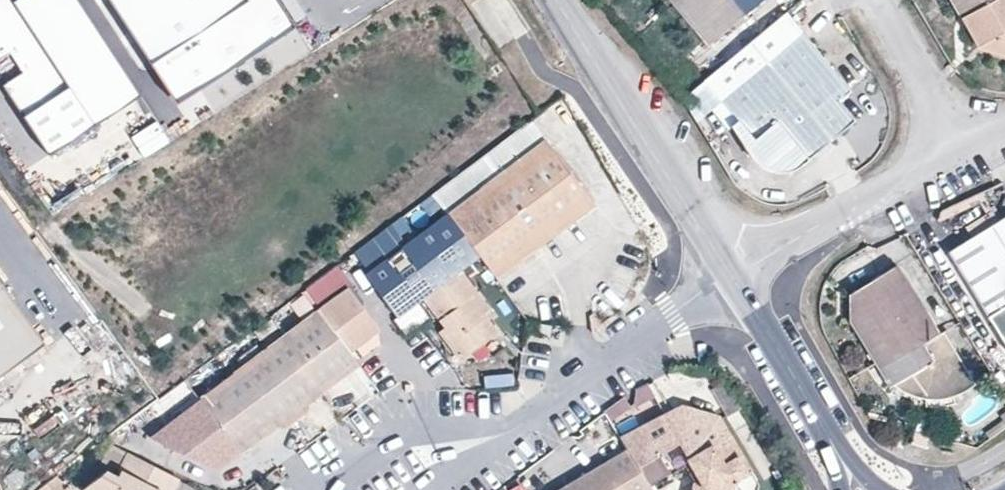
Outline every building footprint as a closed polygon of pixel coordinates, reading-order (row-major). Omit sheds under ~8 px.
[(75,0),(11,0),(10,1),(10,0),(0,0),(0,87),(47,157),(139,96),(75,0)] [(174,105),(294,26),(277,0),(105,0),(174,105)] [(707,46),(762,0),(670,0),(707,46)] [(990,0),(949,0),(958,17),(990,0)] [(958,17),(977,49),(1004,57),(1004,0),(990,0),(958,17)] [(785,14),(703,82),(736,122),(731,126),(755,164),(767,172),(778,173),(787,172),(796,168),(852,122),(836,102),(849,91),(785,14)] [(736,122),(703,82),(684,97),(682,100),(708,145),(731,126),(736,122)] [(592,205),(530,121),(432,195),(446,214),(477,256),(494,278),(545,240),(592,205)] [(477,256),(446,214),(365,275),(396,317),(421,298),(443,326),(437,331),(458,359),(494,332),(485,320),(481,314),(487,309),(458,271),(477,256)] [(946,253),(999,338),(1004,335),(1004,217),(946,253)] [(939,335),(895,264),(848,295),(846,322),(887,389),(893,387),(897,391),(902,394),(906,395),(912,398),(918,399),(926,400),(933,401),(939,400),(947,398),(954,396),(960,393),(967,389),(972,385),(941,333),(939,335)] [(346,289),(350,286),(335,266),(303,289),(318,309),(346,289)] [(43,346),(0,288),(0,377),(43,346)] [(346,289),(316,311),(346,351),(376,329),(346,289)] [(481,314),(485,320),(492,315),(487,309),(481,314)] [(240,451),(356,365),(346,351),(316,311),(200,397),(206,406),(176,428),(208,471),(238,449),(240,451)] [(549,326),(528,323),(526,335),(547,338),(549,326)] [(648,384),(636,389),(635,405),(637,408),(655,396),(648,384)] [(176,428),(206,406),(200,397),(169,419),(176,428)] [(626,398),(608,414),(613,423),(634,409),(626,398)] [(628,448),(652,489),(657,489),(675,480),(671,474),(686,466),(694,481),(692,489),(758,489),(760,486),(718,416),(680,406),(622,439),(628,448)] [(176,428),(169,419),(144,438),(210,474),(208,471),(176,428)] [(929,436),(913,432),(910,444),(925,449),(929,436)] [(628,448),(557,489),(652,489),(628,448)] [(210,474),(240,451),(238,449),(208,471),(210,474)] [(178,478),(128,453),(115,475),(105,470),(84,486),(87,489),(172,489),(178,478)] [(66,488),(56,474),(34,489),(64,489),(66,488)] [(177,480),(172,489),(196,489),(177,480)]
